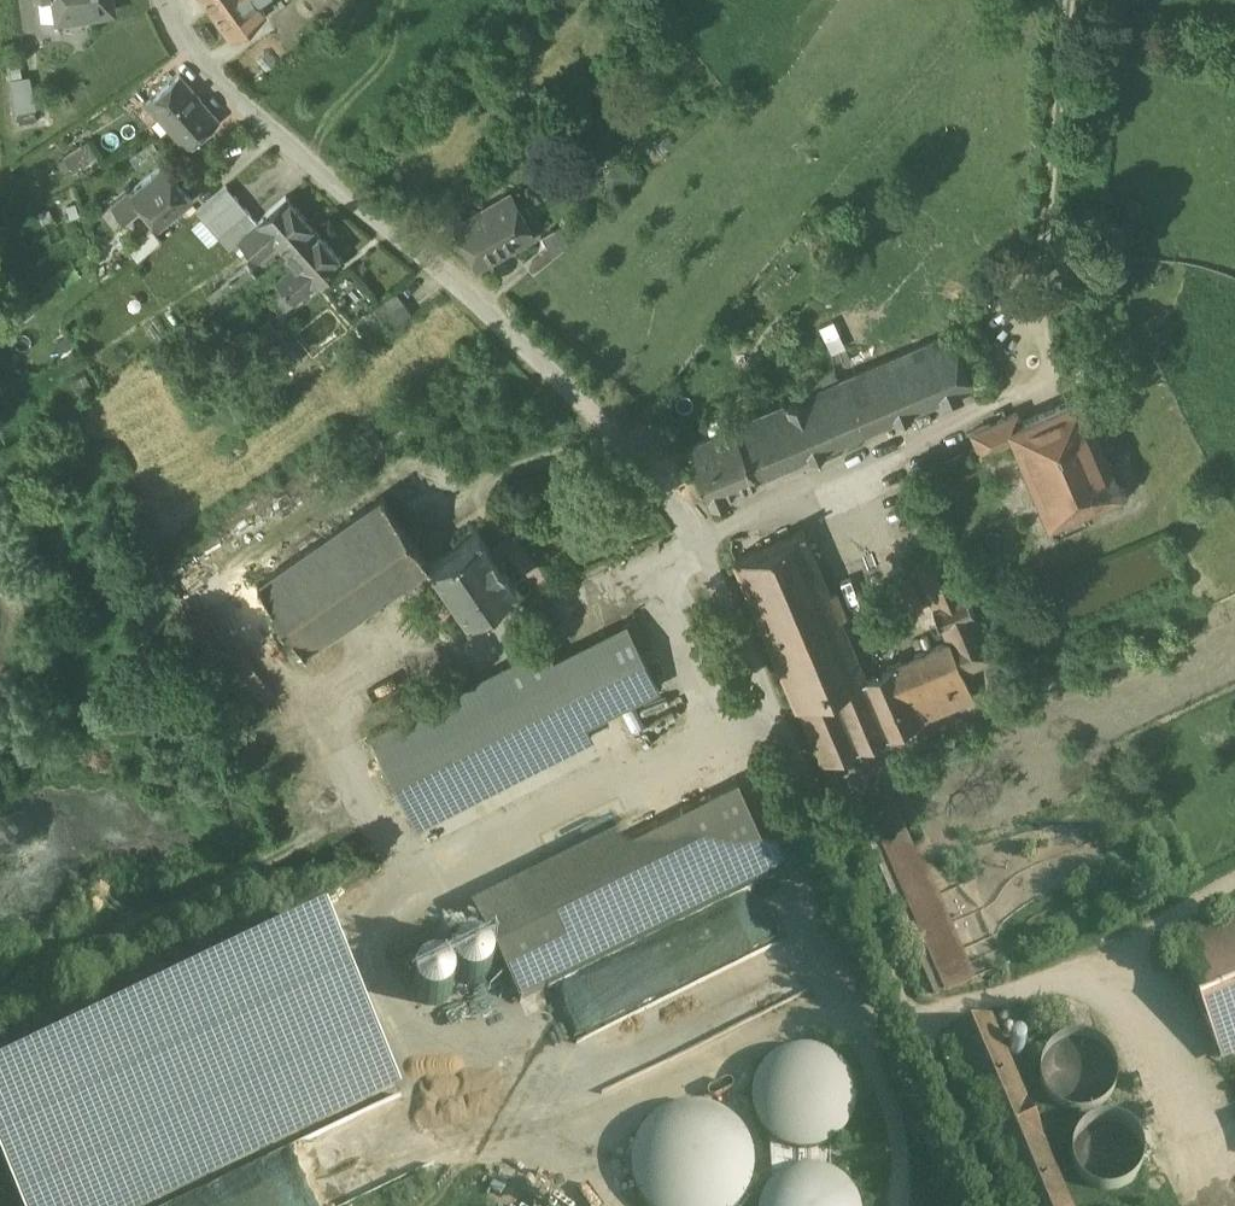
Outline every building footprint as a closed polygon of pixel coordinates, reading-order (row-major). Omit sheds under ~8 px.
[(57,12),(113,4),(112,0),(55,0),(57,12)] [(221,21),(238,7),(235,3),(239,0),(204,0),(221,21)] [(30,68),(10,73),(20,118),(41,113),(30,68)] [(219,115),(179,69),(146,97),(186,143),(219,115)] [(193,194),(164,158),(111,202),(125,220),(144,205),(158,222),(193,194)] [(226,181),(197,206),(219,232),(248,207),(226,181)] [(315,225),(286,192),(257,218),(257,219),(238,236),(257,257),(276,241),(285,251),(314,225),(315,225)] [(509,193),(454,224),(477,265),(532,233),(509,193)] [(151,224),(127,245),(138,258),(162,237),(151,224)] [(315,225),(314,225),(285,251),(294,261),(275,278),(279,282),(294,299),(313,283),(313,284),(343,258),(315,225)] [(555,254),(546,243),(524,261),(533,272),(555,254)] [(247,261),(221,281),(230,293),(248,279),(256,273),(247,261)] [(248,279),(230,293),(244,312),(262,299),(248,279)] [(294,299),(279,282),(267,293),(282,310),(294,299)] [(397,290),(374,305),(389,327),(411,312),(397,290)] [(954,332),(736,427),(757,477),(976,383),(954,332)] [(85,370),(71,377),(77,390),(92,382),(85,370)] [(1022,421),(1009,426),(1014,439),(1048,519),(1120,489),(1081,396),(1022,421)] [(1018,411),(972,430),(981,453),(1014,439),(1009,426),(1022,421),(1018,411)] [(736,427),(687,448),(709,498),(757,477),(736,427)] [(383,493),(257,578),(304,647),(430,562),(429,561),(383,493)] [(515,581),(479,527),(429,561),(430,562),(466,615),(515,581)] [(866,673),(806,529),(737,558),(822,762),(973,699),(963,672),(947,639),(866,673)] [(994,660),(945,543),(913,557),(947,639),(963,672),(994,660)] [(546,643),(371,732),(419,827),(593,739),(587,726),(661,688),(627,621),(554,658),(546,643)] [(737,779),(472,911),(519,1005),(755,888),(756,888),(784,874),(737,779)] [(895,784),(852,804),(940,994),(983,974),(895,784)] [(0,1082),(0,1172),(17,1205),(151,1205),(399,1086),(322,927),(0,1082)] [(1177,953),(1221,1058),(1234,1052),(1234,929),(1177,953)] [(977,1019),(934,1036),(1006,1205),(1055,1205),(977,1019)] [(1055,1038),(1058,1107),(1113,1105),(1111,1037),(1055,1038)] [(763,1205),(861,1205),(861,1199),(826,1174),(826,1159),(854,1119),(856,1114),(855,1079),(822,1055),(814,1052),(782,1053),(759,1085),(758,1086),(759,1129),(797,1156),(765,1201),(763,1205)] [(400,1101),(381,1109),(403,1110),(390,1116),(389,1131),(375,1130),(374,1144),(365,1144),(365,1155),(363,1151),(361,1178),(372,1174),(378,1186),(370,1185),(373,1192),(461,1156),(462,1140),(450,1111),(449,1113),(440,1091),(434,1090),(407,1101),(400,1101)] [(754,1160),(734,1119),(684,1106),(645,1124),(632,1176),(645,1205),(742,1205),(754,1160)] [(1149,1134),(1101,1115),(1079,1174),(1126,1192),(1149,1134)]
